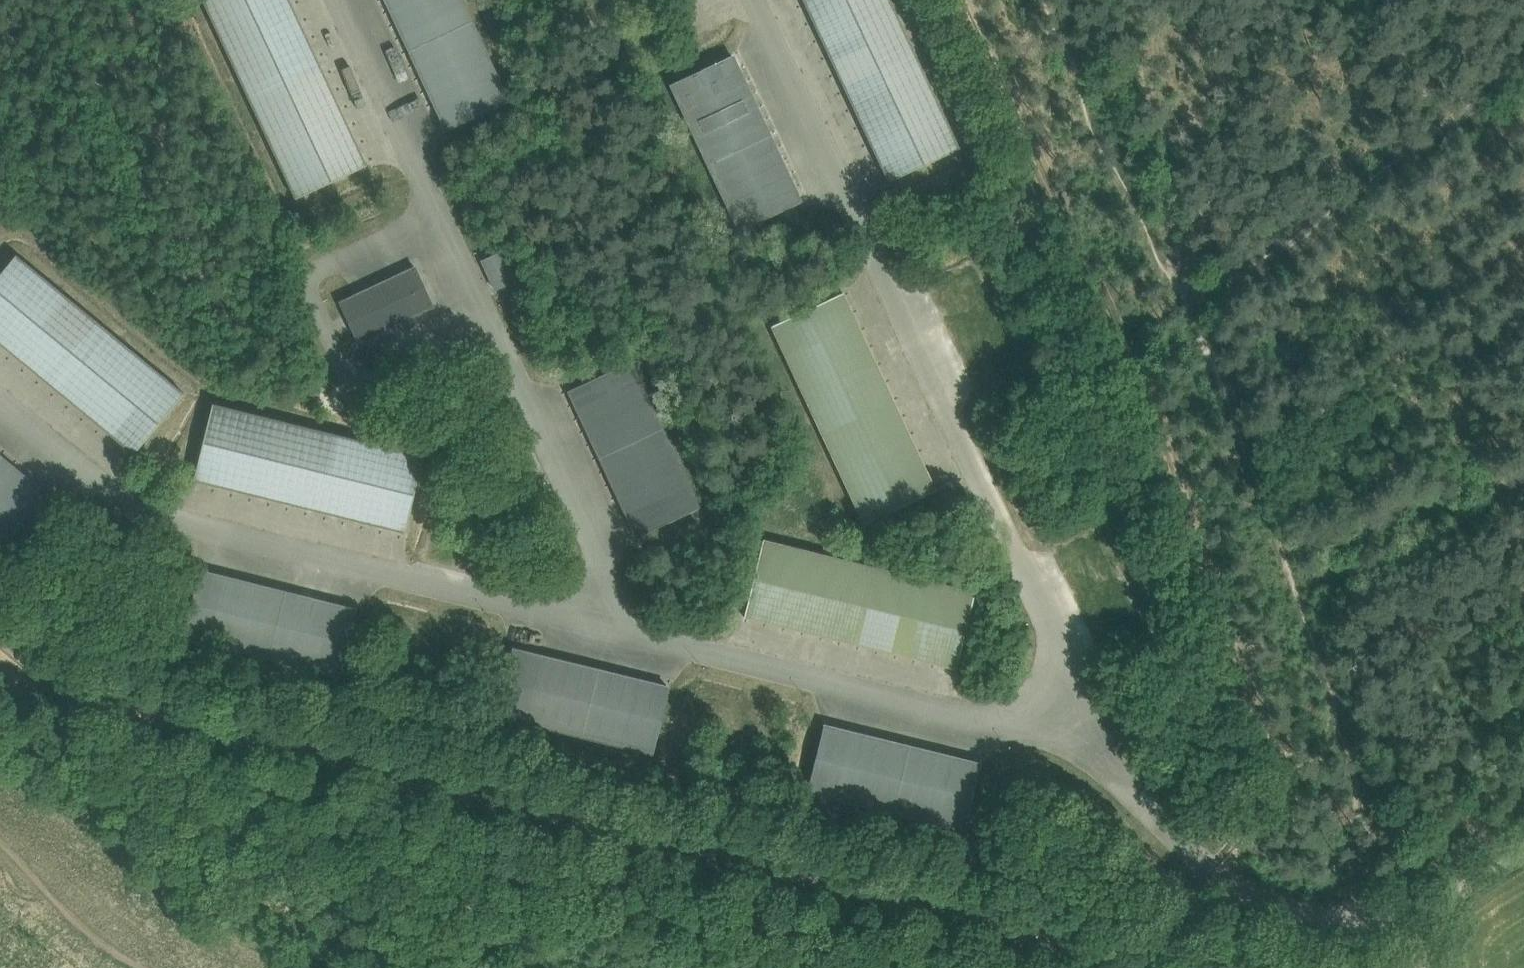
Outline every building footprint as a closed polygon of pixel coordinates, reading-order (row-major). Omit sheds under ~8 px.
[(204,0),(296,198),(367,165),(290,0),(204,0)] [(448,129),(508,100),(461,0),(387,0),(448,129)] [(891,0),(803,0),(889,180),(960,147),(891,0)] [(732,55),(672,83),(698,139),(740,229),(801,201),(732,55)] [(501,251),(483,259),(496,289),(514,280),(501,251)] [(16,254),(0,273),(0,342),(135,453),(185,393),(16,254)] [(355,295),(340,302),(346,314),(348,318),(351,323),(353,327),(358,340),(373,333),(434,305),(416,266),(407,271),(402,273),(355,295)] [(843,291),(772,325),(864,523),(936,489),(843,291)] [(630,361),(570,389),(638,535),(699,507),(630,361)] [(213,403),(194,479),(404,532),(423,455),(213,403)] [(15,554),(57,502),(0,455),(0,542),(15,554)] [(763,539),(744,615),(957,668),(975,591),(763,539)] [(200,570),(184,635),(340,675),(356,609),(200,570)] [(497,713),(653,752),(669,687),(512,648),(497,713)] [(981,763),(844,729),(824,725),(808,790),(965,828),(981,763)]
